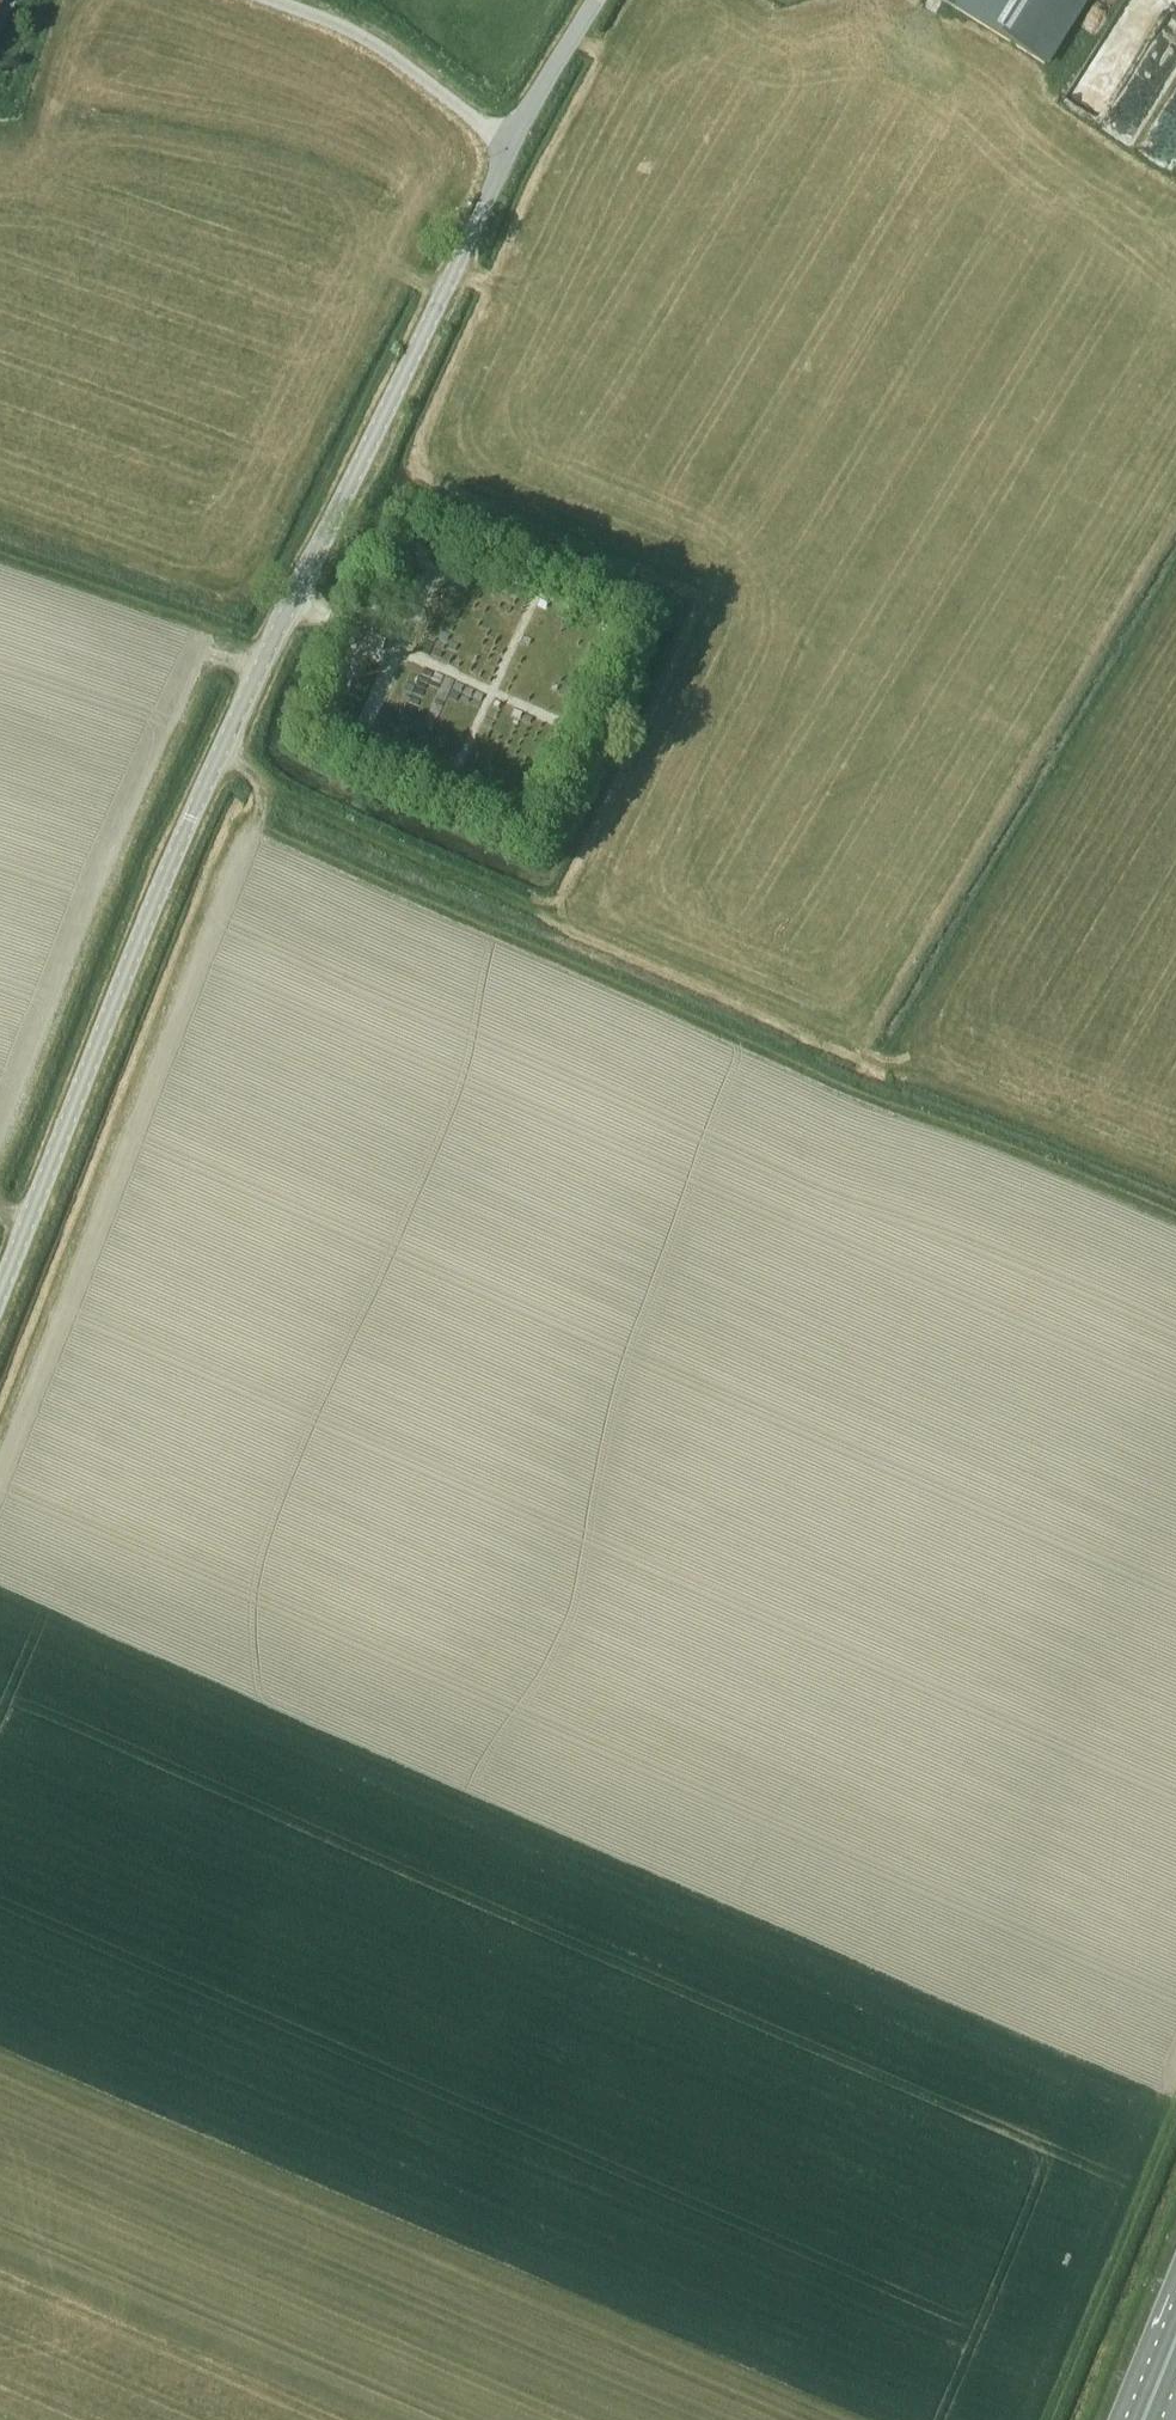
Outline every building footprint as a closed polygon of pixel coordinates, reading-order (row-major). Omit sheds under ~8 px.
[(955,7),(1047,63),(1086,0),(959,0),(955,7)] [(1123,22),(1165,21),(1165,0),(1122,0),(1123,22)] [(366,643),(383,651),(390,635),(372,627),(366,643)]
